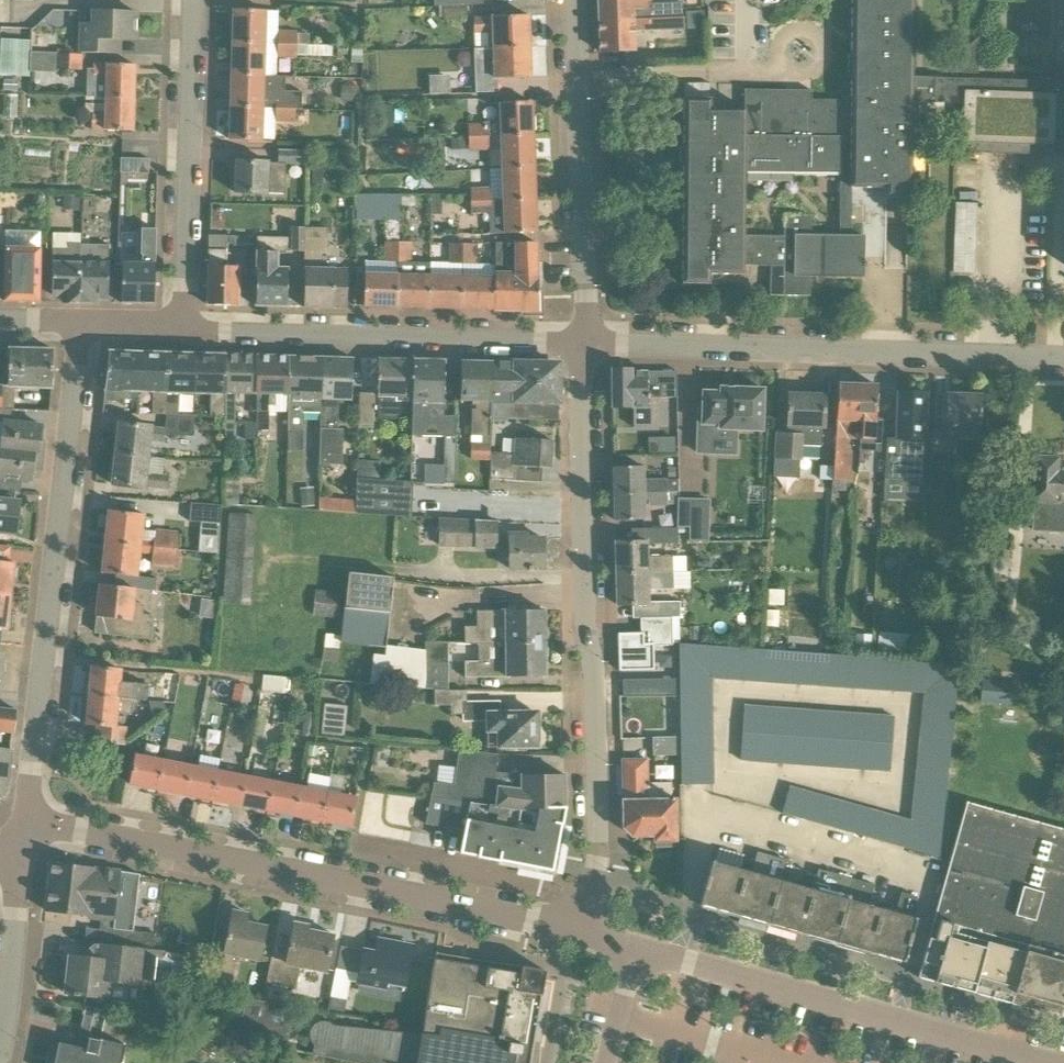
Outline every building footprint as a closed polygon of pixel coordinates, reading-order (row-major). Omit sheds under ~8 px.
[(677,19),(677,5),(653,6),(652,0),(599,0),(599,23),(635,20),(677,19)] [(852,236),(853,187),(885,188),(885,197),(913,198),(914,103),(950,104),(950,95),(956,95),(957,79),(914,78),(916,0),(852,0),(851,100),(812,100),(812,90),(745,90),(744,109),(711,108),(711,99),(684,98),(683,284),(710,284),(710,275),(745,275),(745,265),(771,266),(771,295),(811,296),(811,277),(864,277),(864,236),(852,236)] [(467,5),(443,6),(443,21),(466,19),(467,5)] [(234,42),(265,43),(266,10),(235,10),(234,42)] [(705,10),(686,10),(686,29),(705,28),(705,10)] [(137,39),(138,12),(94,11),(93,24),(82,24),(81,52),(114,54),(114,39),(137,39)] [(474,48),(492,47),(530,46),(529,15),(492,16),(492,17),(473,17),(473,32),(474,48)] [(677,19),(635,20),(599,23),(601,52),(636,51),(635,32),(677,30),(677,19)] [(297,31),(279,31),(278,44),(297,44),(297,34),(297,31)] [(297,34),(297,44),(307,44),(308,34),(297,34)] [(55,73),(56,48),(57,36),(0,35),(0,72),(55,73)] [(949,50),(957,58),(968,48),(960,40),(958,42),(949,50)] [(278,44),(265,43),(234,42),(233,75),(264,76),(277,76),(278,56),(296,56),(297,44),(278,44)] [(334,45),(309,45),(307,44),(297,44),(297,55),(333,56),(334,45)] [(348,46),(338,46),(338,55),(348,55),(348,46)] [(530,77),(530,46),(492,47),(493,63),(474,63),(474,78),(493,78),(530,77)] [(352,63),(363,63),(363,49),(352,49),(352,63)] [(58,66),(83,68),(84,55),(59,54),(58,66)] [(93,97),(135,98),(136,65),(107,64),(107,65),(94,64),(94,70),(89,69),(88,97),(93,97)] [(1049,71),(1049,80),(957,79),(956,95),(964,95),(963,143),(1055,146),(1055,141),(1063,141),(1063,71),(1049,71)] [(232,107),(263,108),(277,109),(297,109),(303,109),(304,91),(286,90),(287,76),(277,76),(264,76),(233,75),(232,107)] [(4,90),(18,91),(19,80),(4,79),(4,90)] [(432,91),(455,90),(455,80),(431,81),(432,82),(432,91)] [(134,131),(135,98),(93,97),(92,129),(105,129),(105,130),(134,131)] [(469,137),(489,136),(502,136),(533,135),(532,102),(501,103),(502,121),(484,122),(484,119),(469,119),(469,137)] [(394,104),(377,104),(378,136),(395,136),(394,104)] [(263,108),(232,107),(231,140),(262,141),(263,108)] [(297,109),(277,109),(277,122),(296,122),(297,109)] [(533,135),(502,136),(503,168),(535,167),(533,135)] [(489,148),(489,136),(469,137),(470,149),(489,148)] [(451,140),(452,150),(466,150),(465,139),(451,140)] [(279,150),(279,163),(237,161),(235,192),(286,194),(287,163),(306,164),(307,151),(279,150)] [(150,159),(121,158),(121,173),(149,174),(150,159)] [(535,167),(503,168),(504,189),(491,190),(491,189),(471,190),(472,202),(504,201),(536,200),(535,167)] [(400,194),(358,193),(357,219),(399,220),(400,206),(400,194)] [(35,194),(35,209),(47,209),(47,194),(35,194)] [(80,211),(81,196),(65,194),(64,209),(80,211)] [(400,194),(400,206),(415,207),(416,194),(400,194)] [(157,227),(158,196),(142,196),(142,226),(157,227)] [(536,200),(504,201),(472,202),(472,214),(490,213),(491,234),(537,233),(536,200)] [(956,202),(953,271),(975,272),(977,203),(956,202)] [(258,236),(258,246),(256,303),(288,304),(289,266),(278,265),(279,249),(278,249),(278,243),(282,243),(287,248),(305,248),(306,226),(293,226),(293,237),(258,236)] [(306,226),(305,248),(304,304),(348,306),(349,267),(323,266),(323,251),(329,251),(329,227),(306,226)] [(155,289),(155,286),(157,229),(142,229),(142,255),(143,255),(143,264),(123,264),(122,303),(155,304),(155,289)] [(5,301),(39,302),(41,231),(7,230),(7,251),(0,251),(0,280),(6,280),(5,301)] [(209,235),(209,250),(208,305),(239,306),(240,267),(226,267),(227,250),(225,250),(225,243),(226,236),(209,235)] [(235,246),(258,246),(258,236),(226,236),(225,243),(235,243),(235,246)] [(387,242),(387,261),(398,262),(399,242),(387,242)] [(399,242),(398,262),(412,262),(412,243),(399,242)] [(497,243),(496,277),(495,309),(495,311),(536,312),(540,308),(537,243),(517,244),(518,274),(511,274),(511,268),(512,268),(511,244),(497,243)] [(80,303),(82,245),(71,244),(71,249),(54,249),(53,293),(64,293),(64,302),(80,303)] [(464,245),(452,244),(451,263),(464,263),(464,245)] [(82,245),(80,303),(97,303),(97,293),(109,294),(110,245),(82,245)] [(476,245),(464,245),(464,263),(475,264),(476,245)] [(397,307),(398,275),(365,274),(364,306),(397,307)] [(398,275),(397,307),(430,308),(431,276),(398,275)] [(462,308),(463,277),(431,276),(430,308),(462,308)] [(463,277),(462,308),(495,309),(496,277),(463,277)] [(10,349),(9,386),(53,389),(54,350),(10,349)] [(110,352),(104,401),(121,402),(121,399),(138,400),(139,392),(140,352),(110,352)] [(140,352),(139,392),(152,393),(152,414),(167,415),(168,393),(170,353),(140,352)] [(170,353),(168,393),(167,415),(168,415),(179,415),(178,393),(196,394),(198,354),(170,353)] [(198,354),(196,394),(211,394),(210,418),(224,418),(227,355),(198,354)] [(227,355),(224,418),(223,439),(233,439),(236,393),(254,394),(256,356),(227,355)] [(256,356),(254,394),(257,394),(256,430),(268,430),(269,406),(275,406),(274,411),(289,412),(289,357),(256,356)] [(321,411),(323,358),(289,357),(289,412),(288,450),(303,450),(304,410),(321,411)] [(323,358),(321,411),(320,468),(344,467),(344,433),(339,432),(339,419),(335,419),(336,398),(352,399),(353,359),(323,358)] [(413,397),(414,360),(379,359),(378,419),(394,419),(394,396),(413,397)] [(444,402),(445,361),(414,360),(413,397),(413,442),(447,443),(446,490),(457,490),(457,403),(444,402)] [(491,421),(493,363),(462,362),(461,401),(473,401),(473,405),(476,405),(476,409),(473,409),(472,436),(483,436),(483,444),(472,444),(471,459),(491,460),(491,421)] [(493,363),(491,421),(507,422),(508,402),(527,402),(527,420),(559,421),(559,403),(560,403),(559,368),(555,364),(493,363)] [(647,398),(677,397),(677,372),(632,372),(632,370),(612,370),(613,408),(634,408),(634,428),(652,427),(652,407),(647,407),(647,398)] [(849,438),(855,438),(858,439),(860,385),(839,385),(835,481),(851,481),(852,451),(849,451),(849,438)] [(879,386),(860,385),(858,439),(862,439),(862,452),(883,452),(884,420),(878,419),(879,386)] [(8,409),(9,386),(0,386),(0,408),(8,409)] [(721,392),(703,392),(702,411),(699,410),(697,456),(736,457),(737,436),(762,437),(764,389),(721,388),(721,392)] [(789,394),(787,433),(776,433),(774,480),(799,481),(802,448),(822,449),(823,434),(825,427),(826,396),(821,395),(821,393),(809,392),(809,395),(789,394)] [(380,429),(380,419),(378,419),(378,393),(359,393),(359,428),(380,429)] [(922,486),(924,440),(926,394),(900,393),(898,438),(889,438),(887,484),(922,486)] [(959,426),(981,427),(982,396),(947,395),(946,430),(934,430),(934,452),(958,453),(959,426)] [(45,454),(46,448),(40,447),(43,425),(11,422),(13,409),(8,409),(0,408),(0,448),(45,454)] [(168,415),(166,430),(166,435),(194,436),(195,416),(179,415),(168,415)] [(166,442),(166,435),(166,430),(152,428),(152,427),(119,423),(116,453),(149,457),(151,440),(166,442)] [(516,455),(491,453),(491,479),(542,482),(543,468),(551,469),(553,441),(517,438),(516,455)] [(676,438),(649,439),(650,454),(677,453),(676,438)] [(0,448),(0,490),(15,491),(16,491),(18,479),(32,481),(33,471),(43,472),(45,454),(0,448)] [(149,457),(116,453),(113,484),(145,488),(145,487),(168,490),(170,477),(163,476),(165,459),(149,457)] [(1056,468),(1057,460),(1052,459),(1050,457),(1044,457),(1042,459),(1033,459),(1032,500),(1036,500),(1035,532),(1063,533),(1063,469),(1056,468)] [(357,499),(356,512),(413,516),(415,482),(381,479),(382,465),(359,463),(357,499)] [(819,480),(833,481),(834,466),(820,466),(819,480)] [(615,494),(667,493),(679,492),(679,480),(644,481),(644,467),(614,467),(615,494)] [(667,467),(668,480),(676,480),(675,467),(674,467),(667,467)] [(240,478),(224,477),(222,505),(238,506),(240,478)] [(318,506),(316,487),(300,489),(301,507),(318,506)] [(0,490),(0,532),(16,533),(19,503),(14,502),(15,491),(0,490)] [(667,493),(615,494),(616,521),(645,520),(645,499),(649,498),(650,505),(668,505),(667,493)] [(322,509),(356,512),(357,499),(323,497),(322,509)] [(709,501),(680,500),(680,498),(678,498),(678,527),(690,527),(690,541),(709,541),(709,540),(708,540),(709,501)] [(189,521),(219,523),(221,505),(190,503),(189,521)] [(110,511),(106,542),(177,550),(179,534),(156,532),(155,542),(142,540),(145,515),(110,511)] [(225,603),(253,604),(257,514),(230,513),(225,603)] [(526,534),(498,535),(498,522),(475,522),(439,520),(440,547),(484,547),(511,546),(511,569),(529,569),(529,571),(533,571),(533,569),(545,569),(545,565),(547,565),(547,554),(544,554),(544,539),(526,539),(526,534)] [(981,521),(980,537),(1008,539),(1009,523),(981,521)] [(678,528),(656,529),(657,544),(678,544),(678,528)] [(175,566),(177,550),(106,542),(103,573),(137,577),(140,552),(153,553),(152,563),(175,566)] [(617,574),(674,572),(673,556),(647,556),(647,542),(616,543),(617,574)] [(12,596),(13,579),(17,579),(18,568),(15,567),(15,563),(0,562),(0,595),(12,596)] [(618,605),(643,605),(648,604),(648,590),(674,589),(674,572),(617,574),(618,605)] [(349,573),(344,619),(342,642),(387,647),(394,578),(349,573)] [(133,603),(135,589),(101,585),(96,633),(151,639),(154,616),(143,614),(144,604),(133,603)] [(340,619),(343,593),(315,590),(313,616),(340,619)] [(0,595),(0,644),(2,628),(8,629),(8,625),(12,626),(13,614),(10,614),(12,596),(0,595)] [(198,622),(217,624),(220,598),(195,595),(192,616),(199,616),(198,622)] [(658,602),(658,603),(658,618),(672,618),(679,618),(680,618),(680,602),(658,602)] [(478,611),(478,645),(545,644),(545,641),(549,638),(548,631),(545,628),(545,610),(518,611),(516,607),(509,607),(507,611),(478,611)] [(664,632),(663,619),(643,619),(638,620),(638,633),(619,633),(620,669),(653,669),(652,633),(664,632)] [(871,649),(872,636),(858,634),(857,648),(871,649)] [(912,653),(914,635),(903,635),(902,652),(912,653)] [(450,644),(427,644),(427,652),(428,678),(451,678),(450,644)] [(545,644),(478,645),(479,662),(465,662),(465,678),(546,677),(546,659),(549,656),(549,649),(545,647),(545,644)] [(734,680),(737,648),(681,644),(681,676),(713,678),(734,680)] [(428,691),(428,678),(427,652),(387,647),(386,655),(376,654),(375,656),(373,656),(370,685),(428,691)] [(750,649),(737,648),(734,680),(748,681),(750,649)] [(764,650),(750,649),(748,681),(761,682),(764,650)] [(777,651),(764,650),(761,682),(775,683),(777,651)] [(791,652),(777,651),(775,683),(789,684),(791,652)] [(805,653),(791,652),(789,684),(802,685),(805,653)] [(818,654),(805,653),(802,685),(816,686),(818,654)] [(829,687),(832,655),(818,654),(816,686),(829,687)] [(843,688),(845,656),(832,655),(829,687),(843,688)] [(857,689),(859,657),(845,656),(843,688),(857,689)] [(959,665),(914,662),(911,693),(925,694),(956,697),(959,665)] [(133,699),(138,700),(148,701),(149,685),(120,682),(121,670),(92,667),(91,685),(85,685),(84,696),(133,701),(133,699)] [(713,678),(681,676),(681,679),(681,693),(713,693),(713,678)] [(681,696),(681,693),(681,679),(619,680),(620,697),(681,696)] [(981,703),(1019,706),(1021,683),(983,679),(981,703)] [(242,702),(245,686),(236,684),(233,701),(242,702)] [(307,703),(309,692),(292,689),(290,700),(307,703)] [(713,708),(713,693),(681,693),(681,696),(681,708),(713,708)] [(956,697),(925,694),(923,708),(954,711),(956,697)] [(138,705),(138,700),(133,699),(133,701),(84,696),(83,706),(89,706),(87,724),(99,725),(98,743),(124,745),(126,727),(116,726),(117,713),(132,714),(133,704),(138,705)] [(488,732),(499,732),(499,747),(538,747),(538,743),(539,743),(541,741),(542,739),(543,738),(543,736),(543,735),(542,732),(540,731),(540,730),(538,729),(538,712),(500,713),(500,702),(464,702),(464,722),(488,722),(488,732)] [(346,737),(349,706),(326,704),(323,735),(346,737)] [(759,707),(745,706),(743,733),(757,734),(759,707)] [(772,708),(759,707),(757,734),(770,735),(772,708)] [(14,734),(17,710),(0,708),(0,732),(14,734)] [(713,708),(681,708),(681,723),(713,722),(713,708)] [(786,709),(772,708),(770,735),(784,736),(786,709)] [(954,711),(923,708),(922,722),(953,725),(954,711)] [(799,710),(786,709),(784,736),(797,737),(799,710)] [(813,711),(799,710),(797,737),(811,738),(813,711)] [(827,712),(813,711),(811,738),(825,739),(827,712)] [(840,713),(827,712),(825,739),(838,740),(840,713)] [(679,713),(666,713),(666,728),(679,728),(679,713)] [(854,714),(840,713),(838,740),(852,741),(854,714)] [(867,715),(854,714),(852,741),(865,742),(867,715)] [(881,716),(867,715),(865,742),(879,743),(881,716)] [(895,717),(881,716),(879,743),(893,744),(895,717)] [(713,722),(681,723),(681,737),(713,737),(713,722)] [(953,725),(922,722),(921,735),(952,738),(953,725)] [(757,734),(743,733),(741,760),(755,761),(757,734)] [(770,735),(757,734),(755,761),(768,762),(770,735)] [(784,736),(770,735),(768,762),(782,763),(784,736)] [(952,738),(921,735),(919,749),(950,752),(952,738)] [(797,737),(784,736),(782,763),(795,764),(797,737)] [(713,737),(681,737),(681,752),(713,752),(713,737)] [(811,738),(797,737),(795,764),(809,765),(811,738)] [(680,738),(654,738),(653,756),(680,756),(680,738)] [(823,766),(825,739),(811,738),(809,765),(823,766)] [(836,767),(838,740),(825,739),(823,766),(836,767)] [(850,768),(852,741),(838,740),(836,767),(850,768)] [(865,742),(852,741),(850,768),(864,769),(865,742)] [(877,770),(879,743),(865,742),(864,769),(877,770)] [(893,744),(879,743),(877,770),(891,771),(893,744)] [(319,758),(321,747),(310,745),(308,756),(319,758)] [(1,797),(7,793),(12,750),(0,749),(0,797),(1,797)] [(950,752),(919,749),(918,762),(949,765),(950,752)] [(566,808),(566,807),(565,775),(526,776),(526,787),(496,784),(500,755),(462,750),(457,785),(436,783),(434,798),(522,809),(566,808)] [(713,752),(681,752),(681,767),(713,766),(713,752)] [(148,794),(158,795),(165,761),(137,756),(131,784),(149,788),(148,794)] [(633,836),(635,836),(655,835),(656,841),(658,841),(658,846),(675,845),(674,840),(676,840),(676,800),(671,800),(671,783),(648,784),(647,760),(623,761),(624,828),(633,836)] [(165,761),(158,795),(168,797),(169,791),(186,795),(192,766),(165,761)] [(949,765),(918,762),(917,776),(948,779),(949,765)] [(192,766),(186,795),(203,798),(202,804),(213,806),(219,772),(192,766)] [(713,766),(681,767),(682,785),(713,785),(713,766)] [(219,772),(213,806),(223,808),(224,802),(241,805),(247,777),(219,772)] [(948,779),(917,776),(916,790),(946,793),(948,779)] [(247,777),(241,805),(258,809),(257,815),(267,817),(274,782),(247,777)] [(274,782),(267,817),(278,819),(279,812),(296,816),(301,787),(274,782)] [(804,789),(790,785),(785,804),(799,808),(804,789)] [(301,787),(296,816),(313,819),(312,825),(322,827),(329,792),(301,787)] [(817,793),(804,789),(799,808),(796,817),(809,821),(817,793)] [(916,790),(914,803),(945,806),(946,793),(916,790)] [(357,798),(341,795),(329,792),(322,827),(332,829),(334,823),(351,827),(357,798)] [(830,797),(817,793),(809,821),(822,825),(830,797)] [(822,825),(835,829),(843,800),(830,797),(822,825)] [(500,861),(529,866),(553,871),(562,825),(563,825),(566,808),(522,809),(434,798),(431,798),(426,824),(465,831),(461,853),(479,857),(479,858),(500,862),(500,861)] [(856,804),(843,800),(835,829),(849,832),(856,804)] [(945,806),(914,803),(913,820),(910,849),(940,858),(945,806)] [(918,977),(1059,1017),(1062,1007),(1014,994),(1029,940),(1063,949),(1063,829),(967,803),(927,946),(918,977)] [(799,808),(785,804),(783,814),(796,817),(799,808)] [(869,808),(856,804),(849,832),(862,836),(869,808)] [(882,811),(869,808),(862,836),(875,840),(882,811)] [(895,817),(896,815),(882,811),(875,840),(888,843),(895,817)] [(913,820),(896,815),(895,817),(888,843),(910,849),(913,820)] [(712,862),(700,904),(769,924),(781,881),(740,870),(744,856),(718,849),(715,863),(712,862)] [(52,864),(47,911),(115,919),(112,946),(154,951),(158,916),(129,913),(131,902),(118,900),(121,872),(52,864)] [(769,924),(803,933),(836,942),(852,887),(838,883),(834,896),(781,881),(769,924)] [(836,942),(905,961),(917,919),(869,906),(872,892),(852,887),(836,942)] [(237,962),(233,961),(234,955),(260,960),(266,927),(246,923),(248,914),(233,911),(224,959),(213,957),(209,982),(232,987),(237,962)] [(295,923),(288,961),(272,958),(267,983),(296,989),(301,966),(327,972),(335,935),(333,935),(333,936),(308,931),(309,926),(295,923)] [(351,982),(358,983),(386,988),(387,983),(405,986),(413,946),(378,939),(376,953),(364,950),(360,973),(337,969),(331,997),(333,997),(331,1010),(345,1013),(351,982)] [(1029,940),(1014,994),(1062,1007),(1063,1008),(1063,949),(1029,940)] [(106,1002),(128,1005),(127,1012),(139,1013),(142,984),(154,986),(154,980),(196,985),(199,958),(94,946),(88,949),(93,953),(93,959),(70,956),(66,993),(75,994),(74,996),(80,996),(80,995),(107,998),(106,1002)] [(313,1055),(353,1062),(531,1062),(533,1051),(523,1049),(524,1042),(526,1042),(526,1041),(524,1041),(531,1001),(536,1000),(540,1000),(541,995),(543,995),(543,991),(547,970),(540,969),(523,966),(514,964),(514,965),(509,964),(490,960),(490,961),(486,960),(467,956),(467,957),(437,952),(423,1036),(335,1027),(330,1023),(322,1022),(316,1024),(311,1028),(310,1035),(310,1040),(312,1043),(315,1046),(313,1055)] [(295,1008),(288,1007),(248,1000),(246,1004),(245,1007),(245,1011),(244,1015),(244,1018),(244,1022),(242,1035),(289,1043),(295,1008)] [(56,1062),(122,1062),(126,1045),(101,1040),(89,1038),(87,1049),(60,1043),(56,1062)]
